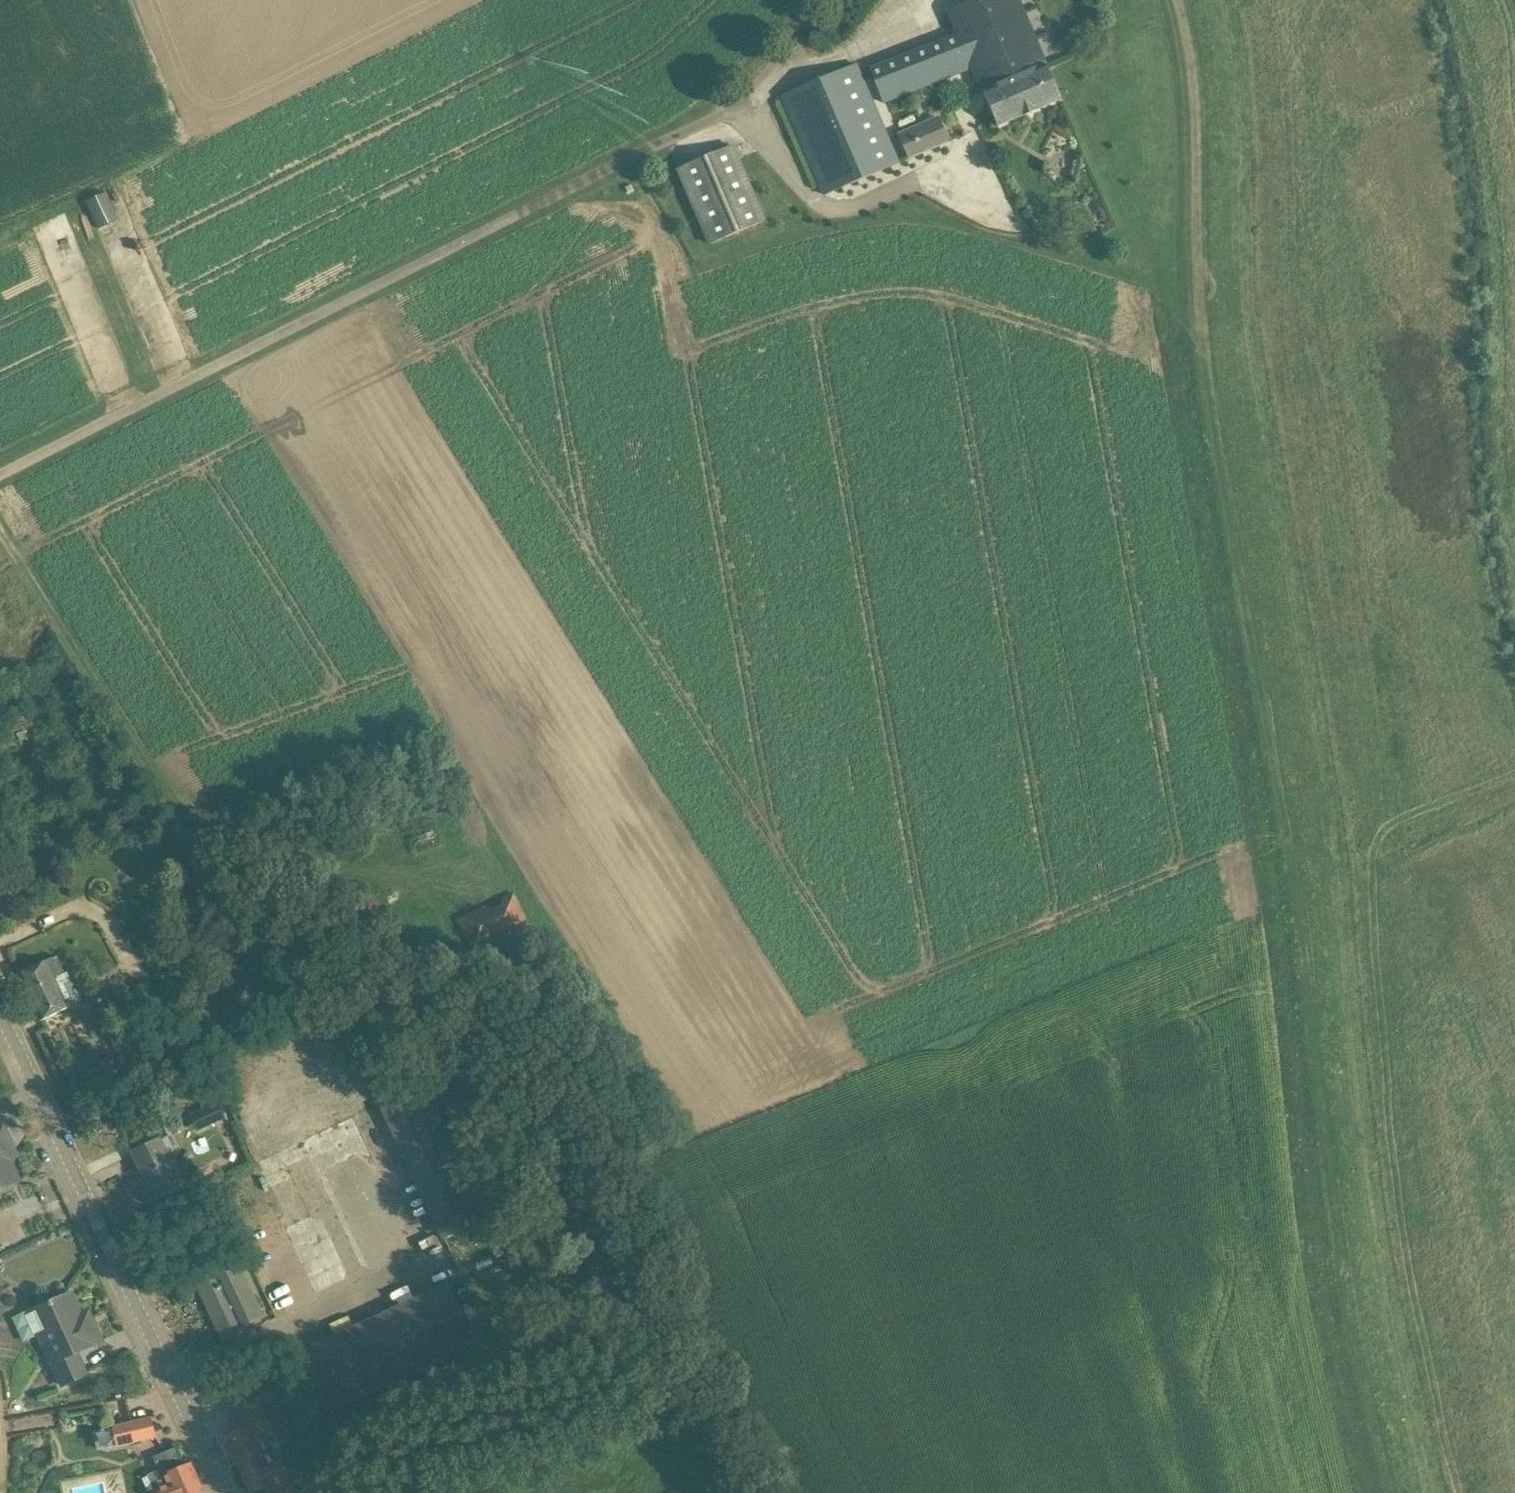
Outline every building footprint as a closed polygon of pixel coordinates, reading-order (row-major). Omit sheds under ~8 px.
[(875,75),(886,103),(973,69),(998,127),(1061,99),(1019,0),(973,0),(947,11),(958,35),(872,69),(875,75)] [(898,160),(908,156),(898,131),(887,136),(856,64),(782,95),(825,194),(899,163),(898,160)] [(711,243),(746,228),(765,220),(752,191),(732,145),(678,168),(711,243)] [(86,201),(98,229),(117,221),(105,193),(86,201)] [(473,951),(528,925),(514,894),(459,920),(473,951)] [(42,1020),(68,1008),(81,1001),(67,971),(64,973),(56,956),(19,973),(42,1020)] [(441,1241),(489,1218),(430,1090),(381,1112),(441,1241)] [(226,1119),(218,1102),(203,1109),(189,1116),(197,1133),(212,1126),(226,1119)] [(0,1127),(0,1189),(20,1180),(4,1146),(11,1142),(4,1125),(0,1127)] [(184,1187),(160,1138),(132,1152),(156,1200),(184,1187)] [(198,1287),(224,1342),(241,1334),(239,1330),(265,1317),(239,1262),(220,1271),(225,1280),(219,1283),(216,1278),(198,1287)] [(330,1413),(478,1345),(450,1284),(302,1353),(330,1413)] [(71,1293),(34,1310),(34,1311),(40,1308),(49,1328),(43,1330),(56,1360),(52,1362),(62,1385),(86,1374),(76,1353),(103,1341),(95,1324),(87,1327),(71,1293)] [(225,1435),(238,1464),(280,1445),(263,1407),(276,1401),(268,1385),(235,1401),(242,1417),(239,1418),(243,1427),(225,1435)] [(112,1426),(115,1437),(107,1438),(110,1450),(117,1449),(117,1446),(156,1437),(152,1417),(112,1426)] [(309,1432),(303,1421),(291,1427),(297,1438),(309,1432)] [(307,1447),(303,1438),(293,1443),(297,1452),(307,1447)] [(260,1490),(264,1488),(267,1492),(295,1492),(281,1461),(286,1459),(280,1445),(238,1464),(251,1492),(253,1492),(260,1490)] [(192,1462),(184,1465),(176,1447),(154,1457),(159,1469),(147,1474),(155,1492),(203,1492),(204,1492),(192,1462)]
